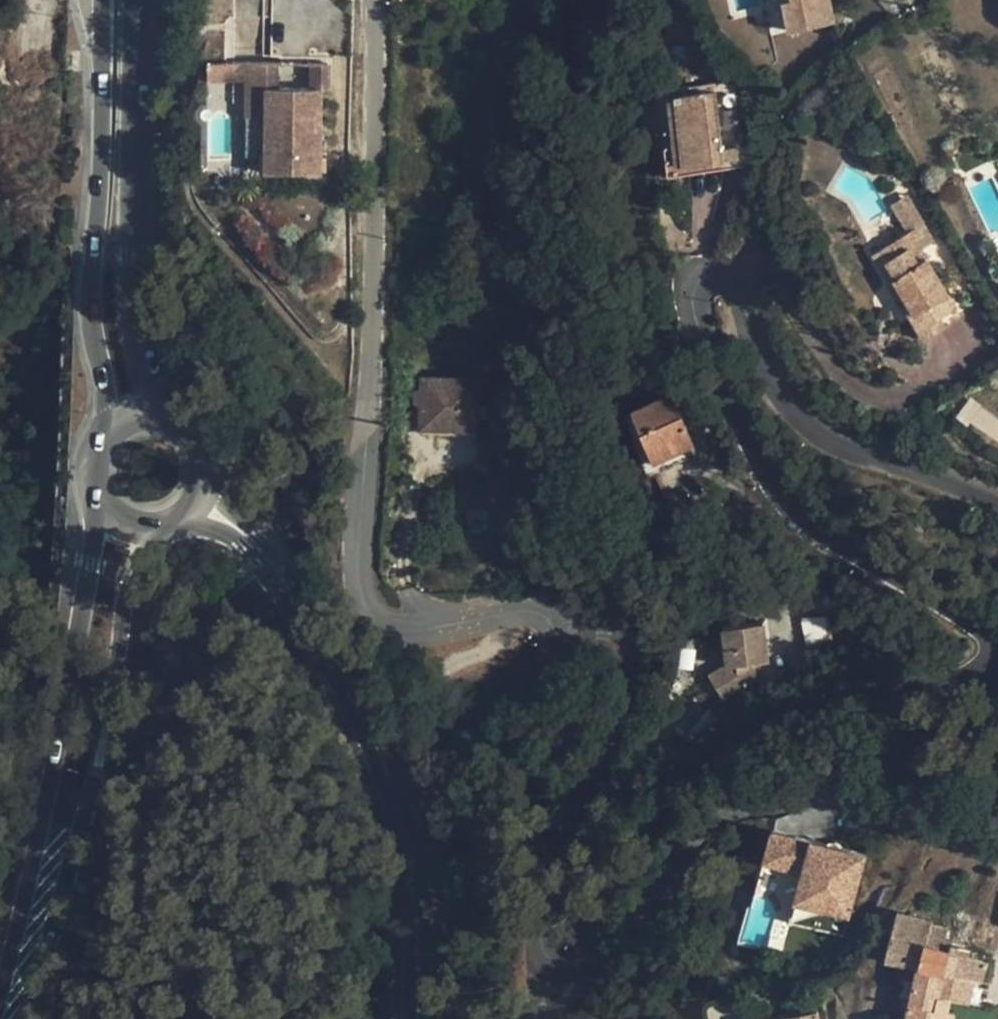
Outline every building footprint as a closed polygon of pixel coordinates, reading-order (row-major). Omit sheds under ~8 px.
[(777,2),(784,1),(790,27),(832,19),(829,0),(776,0),(777,2)] [(266,115),(266,88),(260,88),(261,63),(207,62),(207,80),(249,80),(249,88),(248,115),(266,115)] [(266,88),(277,88),(277,63),(261,63),(260,88),(266,88)] [(311,89),(321,89),(327,89),(328,64),(311,63),(311,89)] [(320,173),(321,89),(311,89),(277,88),(266,88),(266,115),(265,172),(320,173)] [(683,165),(739,158),(738,147),(721,149),(715,92),(676,97),(683,165)] [(683,165),(676,97),(667,98),(675,165),(683,165)] [(910,232),(915,229),(904,210),(889,218),(900,237),(910,232)] [(919,238),(915,229),(910,232),(915,241),(919,238)] [(910,232),(900,237),(874,253),(904,303),(908,300),(916,314),(912,316),(925,338),(944,327),(939,318),(955,309),(926,259),(917,264),(913,255),(925,248),(919,238),(915,241),(910,232)] [(912,316),(916,314),(908,300),(904,303),(912,316)] [(672,393),(671,394),(656,360),(639,367),(655,401),(633,409),(654,461),(693,445),(672,393)] [(421,398),(421,404),(421,430),(476,430),(477,379),(422,378),(422,389),(416,389),(416,399),(421,398)] [(968,402),(959,416),(997,441),(997,421),(968,402)] [(693,445),(654,461),(658,470),(697,454),(693,445)] [(727,697),(757,679),(755,663),(768,661),(764,624),(723,629),(727,665),(709,675),(724,699),(727,697)] [(758,686),(757,679),(727,697),(730,703),(758,686)] [(804,863),(796,893),(819,899),(816,913),(847,921),(864,854),(771,830),(763,862),(787,868),(790,859),(804,863)] [(796,893),(789,922),(844,935),(847,921),(816,913),(819,899),(796,893)] [(899,911),(885,959),(918,967),(944,972),(983,980),(988,962),(960,953),(961,946),(950,943),(948,949),(926,943),(929,931),(932,920),(899,911)] [(950,943),(952,939),(929,931),(926,943),(948,949),(950,943)] [(918,967),(906,1018),(953,1018),(954,1012),(947,1011),(950,999),(939,996),(943,975),(944,972),(918,967)] [(939,996),(950,999),(969,1003),(973,981),(943,975),(939,996)]
